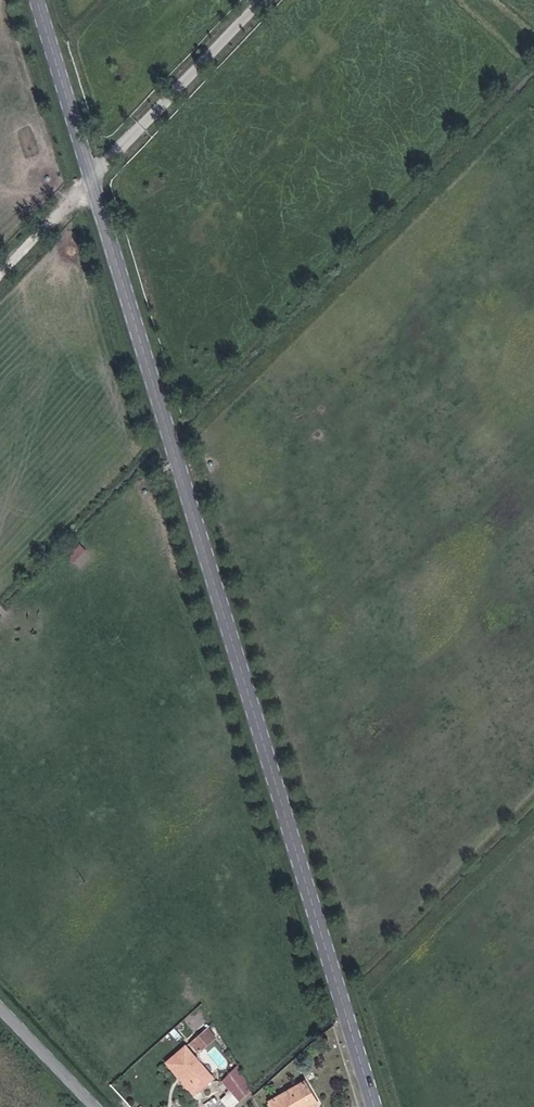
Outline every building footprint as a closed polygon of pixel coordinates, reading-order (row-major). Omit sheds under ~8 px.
[(77,540),(66,553),(75,560),(86,547),(77,540)] [(211,1042),(204,1035),(198,1041),(204,1048),(211,1042)] [(214,1045),(211,1042),(204,1048),(207,1051),(214,1045)] [(214,1079),(187,1047),(169,1062),(196,1094),(214,1079)] [(255,1085),(235,1065),(221,1079),(230,1088),(221,1098),(230,1106),(234,1106),(255,1085)] [(319,1105),(308,1085),(272,1106),(273,1106),(315,1106),(319,1105)]
